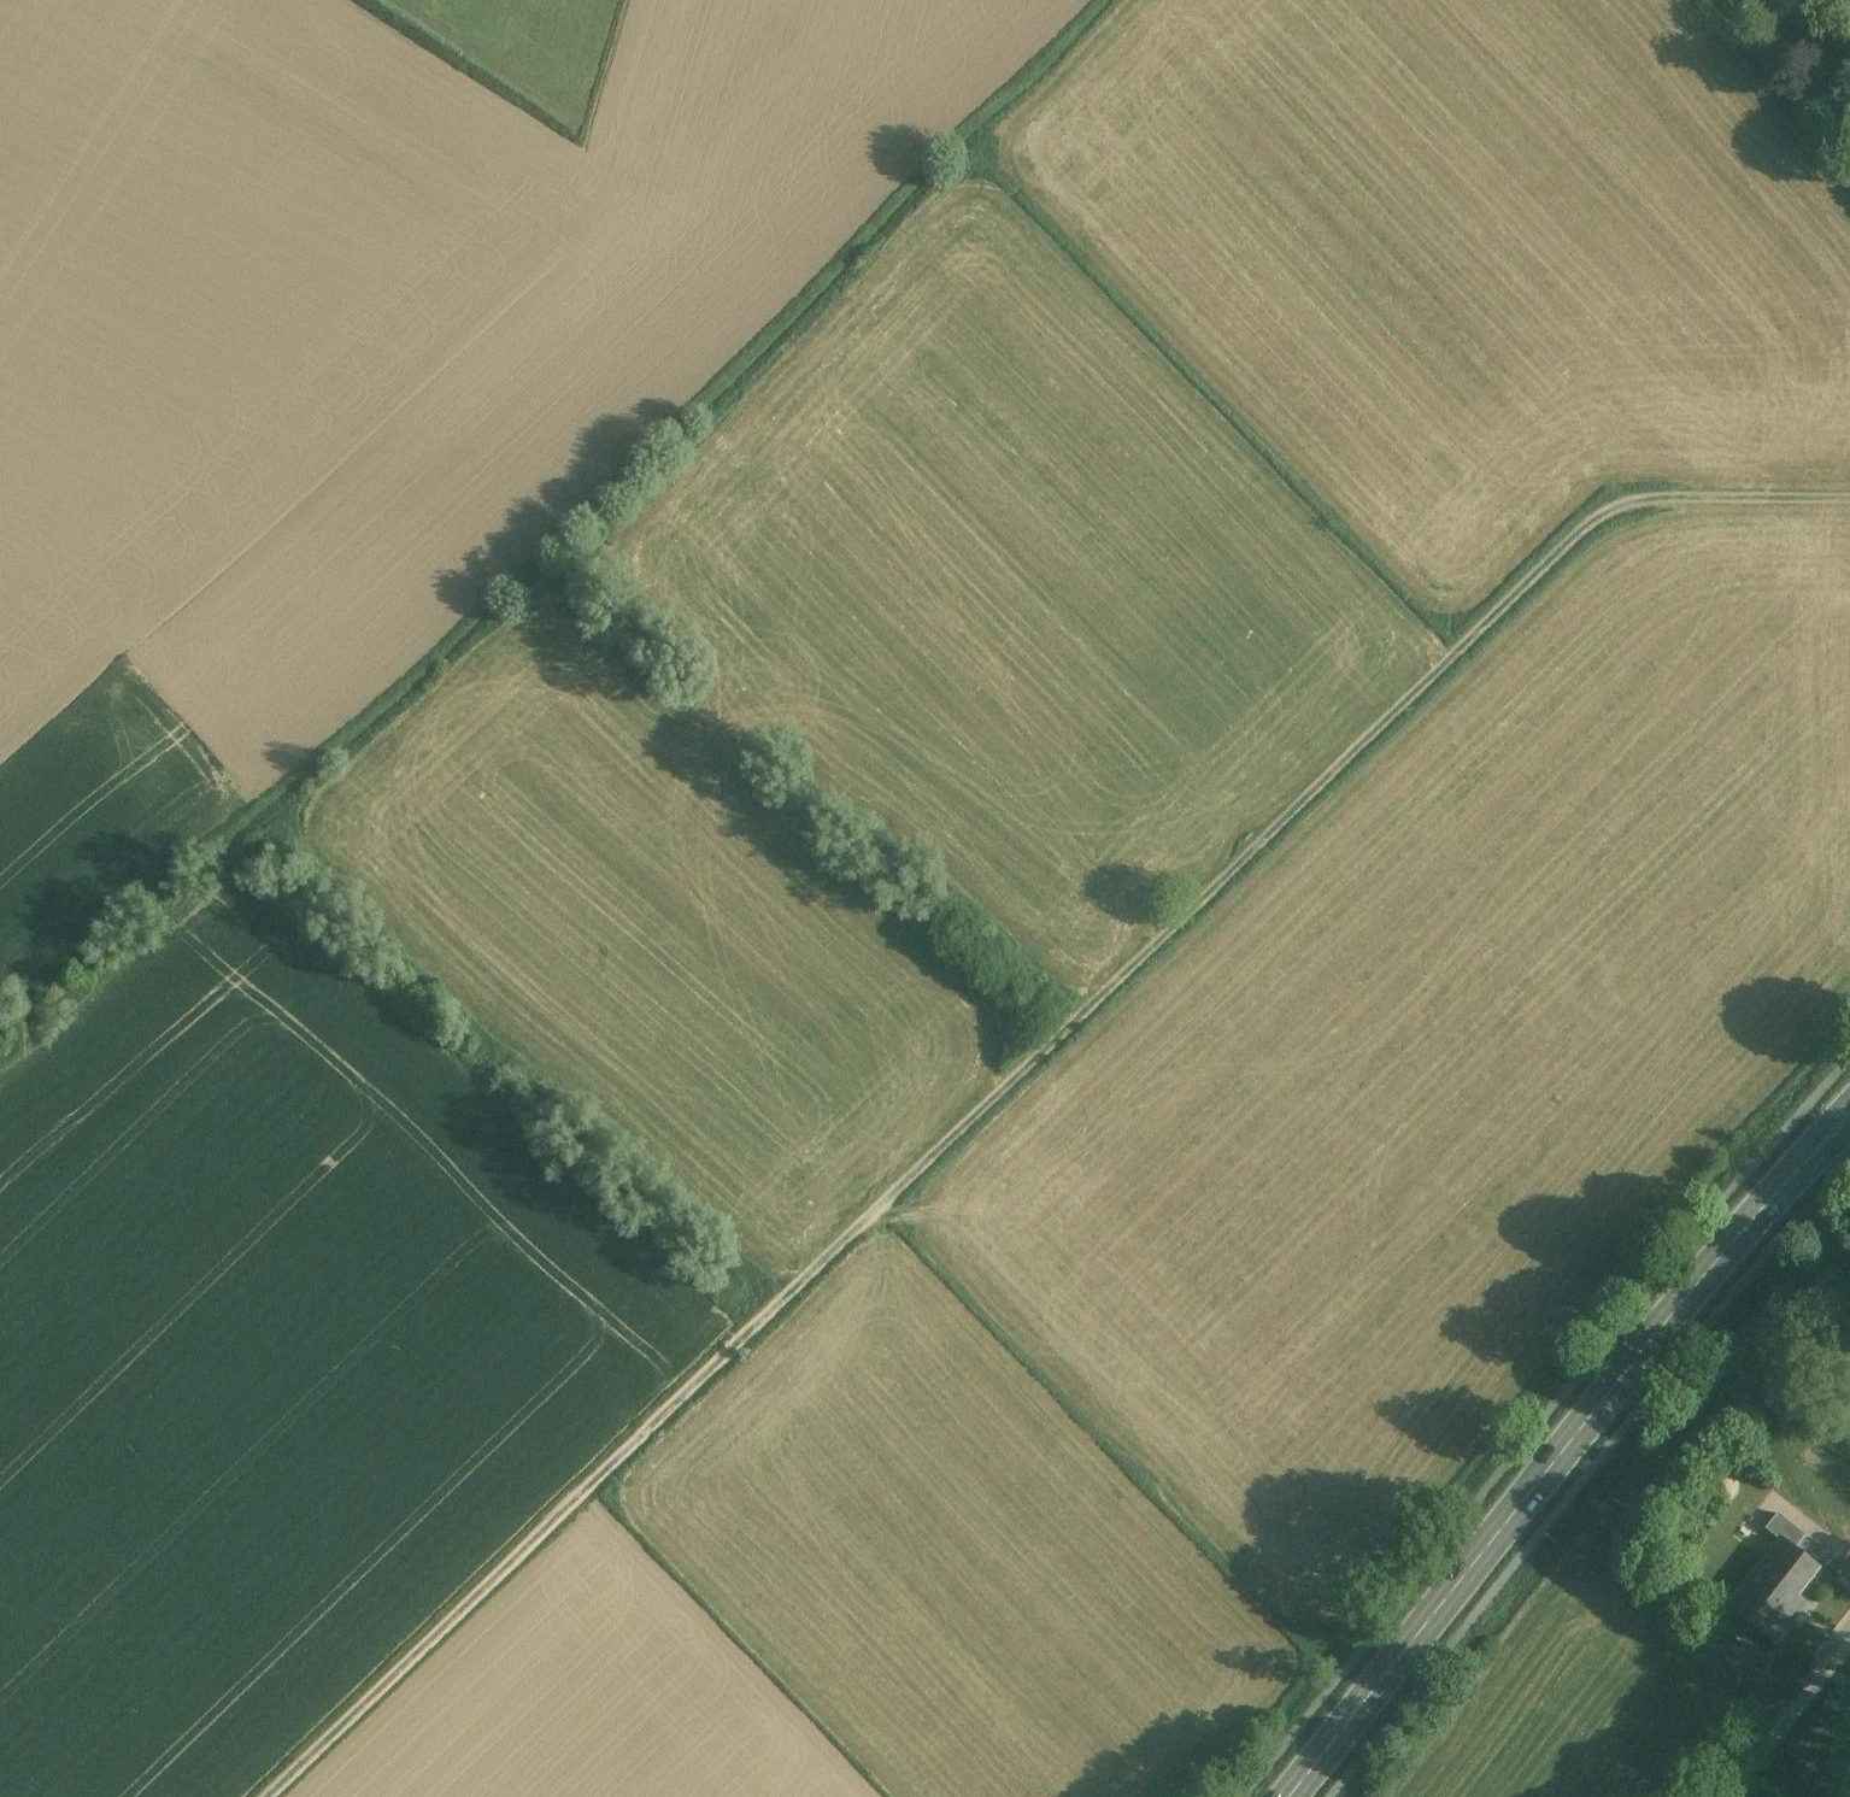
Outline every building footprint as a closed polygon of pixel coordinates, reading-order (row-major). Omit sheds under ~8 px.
[(1774,9),(1785,0),(1766,0),(1774,9)] [(1807,1535),(1780,1513),(1767,1529),(1783,1542),(1783,1541),(1795,1550),(1807,1535)] [(1795,1550),(1783,1541),(1783,1542),(1739,1597),(1754,1609),(1746,1619),(1777,1643),(1794,1621),(1785,1615),(1820,1570),(1795,1550)]
